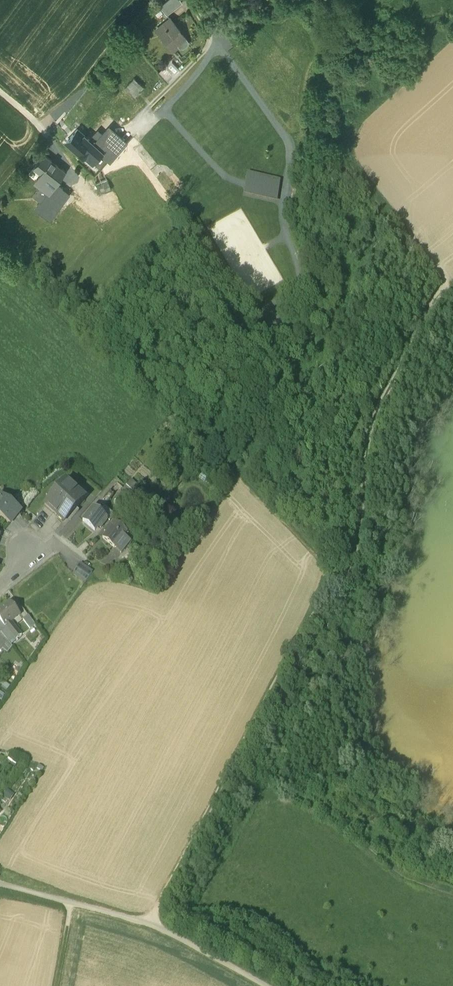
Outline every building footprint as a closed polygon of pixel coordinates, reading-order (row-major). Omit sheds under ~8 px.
[(164,4),(168,9),(174,4),(177,8),(183,3),(181,0),(168,0),(164,4)] [(170,17),(156,28),(169,44),(175,39),(178,42),(185,36),(170,17)] [(143,83),(134,74),(125,84),(134,92),(143,83)] [(94,141),(77,125),(66,138),(78,148),(81,145),(83,147),(85,144),(96,154),(101,148),(102,148),(94,141)] [(124,139),(108,125),(94,141),(102,148),(101,148),(110,156),(124,139)] [(59,192),(62,188),(63,186),(56,181),(65,170),(44,153),(34,166),(41,171),(35,179),(42,184),(34,195),(40,200),(42,201),(52,187),(59,192)] [(247,171),(244,193),(277,198),(280,176),(247,171)] [(42,201),(40,200),(35,207),(50,219),(69,193),(62,188),(59,192),(52,187),(42,201)] [(77,490),(66,480),(44,505),(63,522),(85,497),(77,490)] [(89,492),(80,485),(77,490),(85,497),(89,492)] [(108,489),(103,496),(107,499),(112,492),(108,489)] [(1,495),(0,496),(0,514),(1,515),(0,516),(0,517),(10,525),(22,512),(1,495)] [(106,515),(94,506),(82,520),(94,529),(98,525),(100,527),(107,519),(104,517),(106,515)] [(143,517),(138,513),(135,518),(140,522),(143,517)] [(133,524),(122,515),(116,521),(128,531),(133,524)] [(115,520),(111,525),(109,523),(104,530),(106,531),(102,536),(114,546),(124,534),(126,531),(127,532),(128,531),(116,521),(115,520)] [(130,539),(124,534),(116,543),(123,548),(130,539)] [(92,572),(80,564),(73,574),(85,582),(92,572)] [(0,610),(0,623),(4,628),(11,624),(20,616),(10,602),(0,610)] [(35,626),(28,617),(23,621),(30,630),(35,626)] [(4,628),(0,623),(0,633),(3,637),(8,644),(13,640),(15,641),(21,636),(15,628),(14,628),(11,624),(4,628)] [(2,652),(3,651),(8,644),(3,637),(0,641),(0,651),(2,652)] [(8,644),(3,651),(7,654),(12,648),(8,644)] [(11,758),(7,761),(15,768),(18,764),(11,758)]
